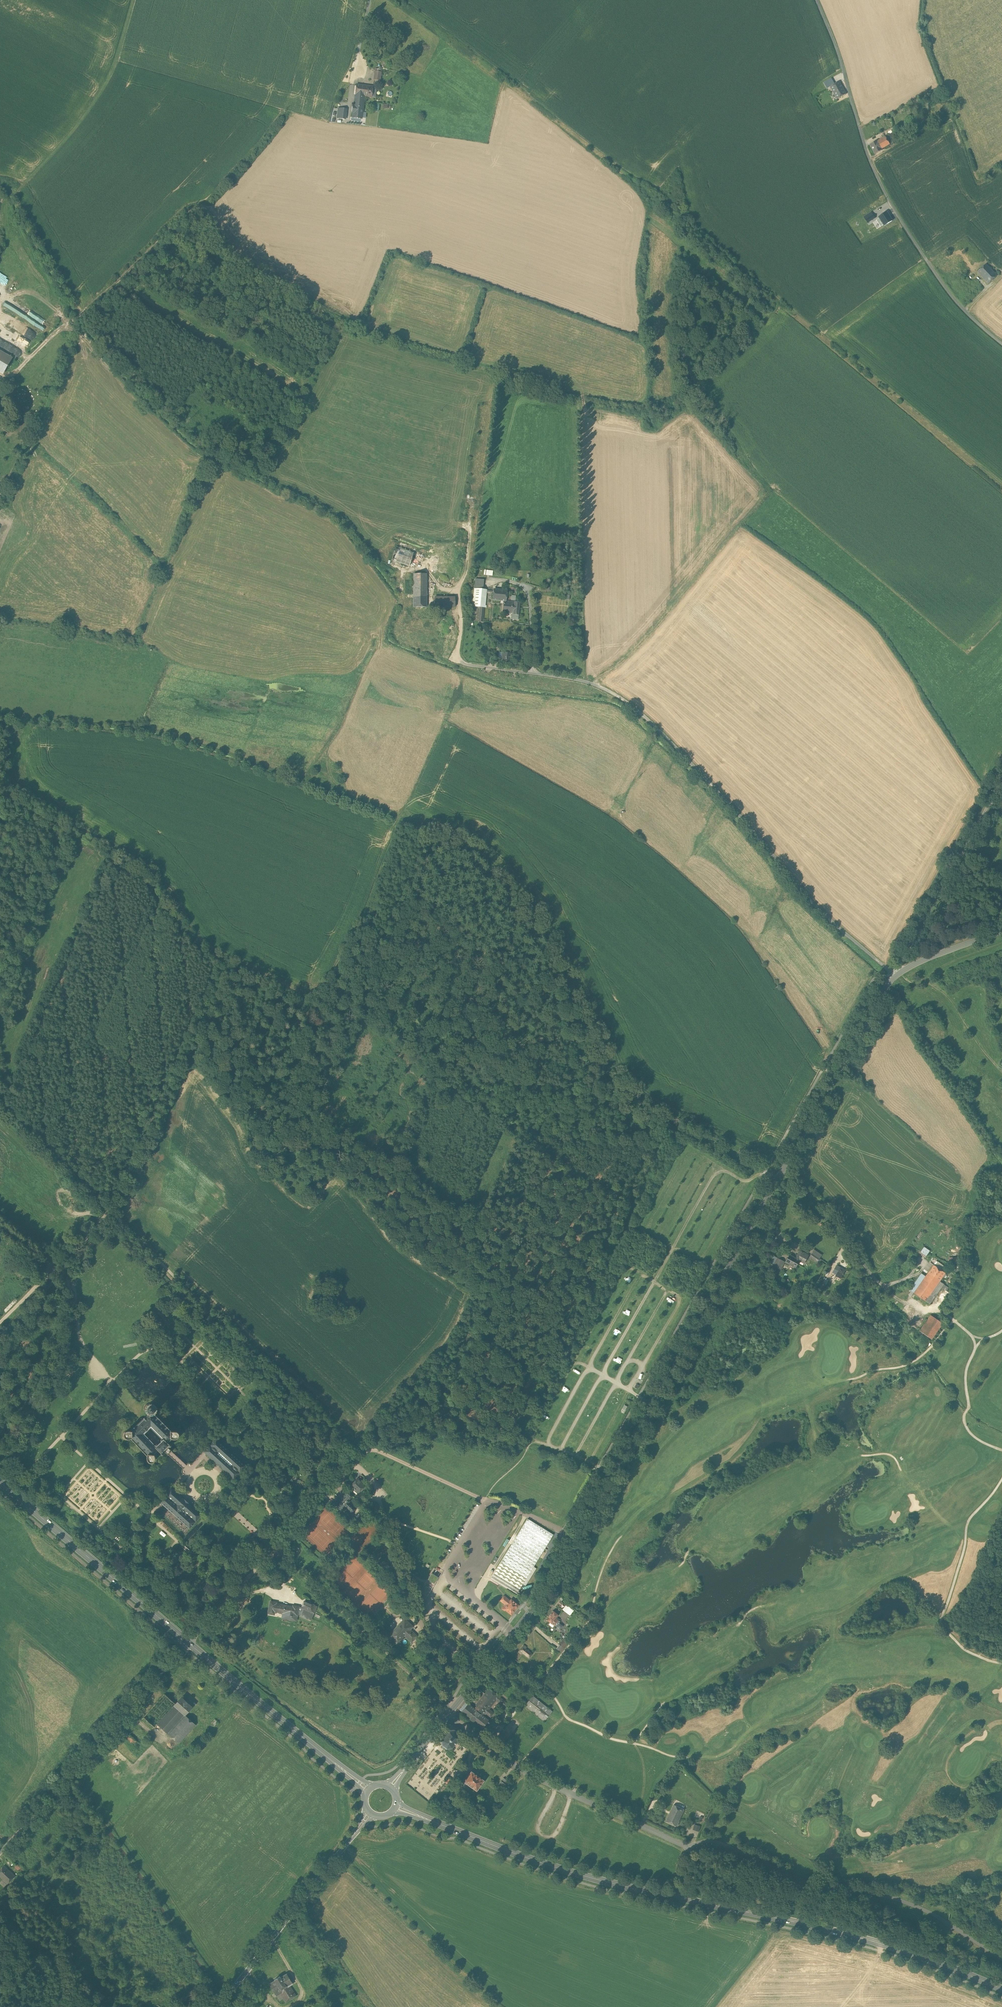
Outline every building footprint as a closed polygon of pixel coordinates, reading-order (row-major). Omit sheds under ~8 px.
[(846,94),(839,82),(830,87),(837,99),(846,94)] [(373,87),(357,85),(356,95),(355,97),(364,98),(364,96),(376,98),(377,88),(373,87)] [(363,104),(355,103),(353,117),(361,118),(363,104)] [(886,137),(878,142),(882,149),(890,145),(886,137)] [(878,142),(877,141),(870,145),(875,154),(882,150),(882,149),(878,142)] [(873,212),(865,217),(869,223),(877,218),(873,212)] [(886,212),(879,217),(885,226),(892,221),(886,212)] [(974,260),(967,266),(972,272),(976,269),(978,264),(974,260)] [(986,264),(978,272),(983,278),(992,270),(986,264)] [(992,270),(983,278),(988,283),(997,275),(992,270)] [(15,307),(38,320),(34,326),(45,332),(47,329),(43,327),(47,321),(17,303),(15,307)] [(1,323),(33,339),(36,331),(4,315),(1,323)] [(0,350),(0,372),(2,374),(12,357),(0,350)] [(414,553),(396,547),(392,560),(409,566),(414,553)] [(427,573),(413,574),(413,586),(412,586),(412,588),(413,588),(413,597),(427,597),(427,573)] [(483,580),(475,579),(473,606),(480,607),(479,621),(482,622),(484,607),(486,607),(486,605),(485,605),(486,590),(482,589),(483,580)] [(520,602),(514,601),(514,602),(506,601),(507,590),(494,589),(492,600),(504,601),(502,612),(512,613),(511,619),(518,620),(520,602)] [(455,606),(455,596),(435,597),(435,607),(455,606)] [(426,607),(427,597),(413,597),(413,607),(426,607)] [(502,652),(499,652),(498,658),(500,661),(504,662),(503,663),(508,664),(508,662),(510,662),(511,653),(509,653),(509,652),(506,651),(506,653),(502,652)] [(921,1252),(927,1256),(931,1250),(925,1246),(921,1252)] [(796,1258),(790,1254),(786,1262),(796,1268),(798,1264),(798,1265),(799,1264),(798,1264),(800,1260),(801,1259),(805,1262),(809,1255),(804,1253),(800,1250),(796,1258)] [(820,1258),(812,1253),(810,1256),(817,1262),(820,1258)] [(845,1270),(836,1266),(836,1265),(832,1272),(833,1272),(836,1274),(835,1276),(841,1279),(841,1277),(845,1270)] [(945,1273),(934,1265),(928,1273),(940,1281),(945,1273)] [(921,1273),(910,1290),(914,1293),(926,1276),(921,1273)] [(926,1276),(914,1293),(930,1304),(944,1284),(940,1281),(928,1273),(926,1276)] [(942,1323),(931,1315),(925,1323),(937,1331),(942,1323)] [(937,1331),(925,1323),(920,1331),(931,1339),(937,1331)] [(170,1444),(169,1444),(167,1443),(169,1441),(171,1439),(175,1439),(176,1438),(177,1438),(178,1437),(179,1436),(179,1434),(178,1433),(178,1432),(177,1432),(176,1431),(175,1431),(171,1431),(154,1414),(155,1413),(156,1412),(157,1411),(157,1409),(157,1407),(157,1406),(156,1405),(155,1404),(154,1403),(153,1402),(151,1402),(150,1402),(148,1403),(147,1403),(146,1404),(146,1405),(145,1406),(144,1408),(144,1409),(144,1410),(145,1412),(146,1413),(147,1414),(131,1430),(129,1429),(128,1430),(126,1430),(124,1431),(123,1432),(123,1433),(123,1434),(123,1436),(123,1437),(124,1438),(125,1439),(126,1439),(127,1440),(128,1440),(131,1439),(147,1455),(147,1458),(147,1459),(147,1460),(148,1461),(149,1462),(150,1462),(151,1462),(152,1462),(153,1462),(154,1461),(155,1460),(155,1458),(155,1457),(154,1455),(159,1451),(161,1453),(161,1454),(162,1454),(163,1454),(163,1453),(162,1453),(164,1451),(164,1452),(165,1452),(168,1448),(168,1447),(169,1445),(169,1446),(170,1446),(170,1445),(170,1444)] [(246,1466),(221,1444),(215,1438),(203,1451),(215,1462),(215,1463),(222,1468),(222,1469),(234,1479),(246,1466)] [(358,1493),(362,1488),(365,1485),(357,1478),(350,1486),(358,1493)] [(186,1525),(186,1526),(187,1526),(189,1528),(189,1529),(190,1528),(192,1526),(193,1525),(194,1523),(195,1523),(202,1515),(190,1505),(190,1504),(183,1498),(171,1487),(164,1495),(163,1495),(163,1496),(161,1498),(159,1500),(158,1501),(159,1501),(162,1504),(164,1506),(165,1507),(167,1508),(167,1509),(169,1511),(170,1511),(172,1513),(176,1516),(176,1517),(178,1519),(179,1519),(181,1521),(182,1521),(183,1523),(184,1523),(184,1524),(186,1525)] [(342,1499),(341,1500),(339,1502),(338,1504),(336,1503),(335,1505),(341,1511),(344,1507),(351,1513),(355,1509),(348,1503),(350,1501),(349,1500),(352,1496),(347,1491),(343,1495),(344,1496),(344,1497),(342,1499)] [(324,1555),(327,1556),(335,1547),(337,1545),(340,1539),(344,1534),(347,1536),(353,1530),(336,1515),(339,1517),(327,1506),(323,1510),(321,1514),(318,1517),(316,1521),(314,1524),(317,1526),(315,1530),(312,1532),(309,1540),(314,1545),(312,1544),(324,1555)] [(354,1520),(353,1518),(346,1512),(342,1517),(350,1524),(354,1520)] [(528,1518),(494,1573),(520,1588),(523,1583),(533,1566),(553,1534),(528,1518)] [(122,1537),(118,1533),(114,1538),(118,1541),(122,1537)] [(537,1568),(533,1566),(523,1583),(526,1585),(537,1568)] [(435,1568),(433,1572),(441,1577),(443,1572),(435,1568)] [(432,1573),(427,1579),(434,1584),(438,1577),(432,1573)] [(516,1594),(520,1588),(494,1573),(491,1578),(516,1594)] [(424,1585),(418,1594),(423,1597),(429,1588),(424,1585)] [(505,1609),(511,1614),(518,1605),(511,1600),(510,1600),(505,1597),(501,1602),(506,1605),(505,1606),(504,1605),(501,1608),(504,1610),(505,1609)] [(297,1613),(300,1615),(301,1616),(309,1619),(311,1620),(312,1618),(317,1606),(304,1601),(302,1607),(298,1607),(297,1613)] [(274,1611),(275,1611),(278,1612),(279,1604),(276,1604),(276,1603),(270,1602),(268,1613),(274,1614),(274,1611)] [(293,1607),(279,1604),(278,1612),(283,1613),(282,1618),(296,1620),(297,1613),(298,1607),(293,1606),(293,1607)] [(553,1611),(546,1619),(550,1623),(549,1624),(553,1627),(554,1625),(554,1626),(555,1625),(556,1626),(555,1627),(560,1630),(563,1626),(559,1622),(560,1621),(556,1618),(558,1615),(553,1611)] [(322,1624),(325,1617),(314,1612),(311,1619),(322,1624)] [(404,1618),(387,1636),(397,1645),(399,1642),(400,1642),(402,1639),(403,1639),(402,1638),(404,1635),(412,1642),(417,1636),(410,1629),(413,1626),(404,1618)] [(566,1637),(559,1644),(563,1648),(570,1640),(566,1637)] [(526,1647),(523,1645),(519,1651),(521,1653),(522,1652),(527,1656),(530,1653),(525,1648),(526,1647)] [(509,1672),(504,1677),(517,1689),(522,1684),(509,1672)] [(462,1712),(465,1715),(470,1718),(469,1719),(470,1719),(473,1722),(474,1721),(482,1728),(488,1720),(482,1715),(484,1712),(490,1717),(494,1713),(489,1709),(499,1696),(489,1688),(494,1683),(494,1682),(486,1675),(485,1676),(481,1682),(480,1681),(476,1687),(484,1694),(475,1705),(476,1706),(474,1709),(468,1704),(462,1712)] [(164,1694),(143,1717),(154,1727),(157,1724),(174,1706),(174,1705),(175,1704),(164,1694)] [(552,1711),(533,1696),(525,1705),(544,1721),(552,1711)] [(175,1704),(174,1705),(174,1706),(185,1715),(192,1707),(181,1697),(175,1704)] [(185,1715),(174,1706),(157,1724),(179,1744),(196,1725),(185,1715)] [(446,1748),(452,1747),(459,1738),(458,1733),(454,1729),(448,1730),(441,1739),(442,1745),(446,1748)] [(144,1747),(129,1734),(124,1738),(140,1752),(144,1747)] [(483,1780),(482,1779),(471,1772),(468,1776),(467,1776),(466,1778),(464,1781),(465,1782),(462,1786),(466,1788),(469,1784),(476,1790),(483,1780)] [(448,1784),(452,1786),(454,1784),(450,1781),(452,1779),(449,1777),(445,1782),(448,1784)] [(509,1782),(505,1779),(503,1778),(497,1786),(502,1790),(506,1785),(506,1784),(507,1783),(508,1782),(509,1782)] [(684,1809),(674,1804),(670,1814),(680,1819),(684,1809)] [(680,1819),(670,1814),(666,1821),(677,1825),(680,1819)] [(4,1866),(0,1870),(0,1878),(7,1884),(15,1876),(4,1866)] [(22,1873),(22,1874),(25,1877),(28,1873),(21,1867),(19,1870),(22,1873)] [(286,1974),(280,1977),(280,1976),(274,1979),(275,1980),(269,1984),(274,1993),(276,1996),(280,1993),(286,2002),(296,1996),(290,1986),(293,1984),(292,1983),(292,1982),(286,1974)]
